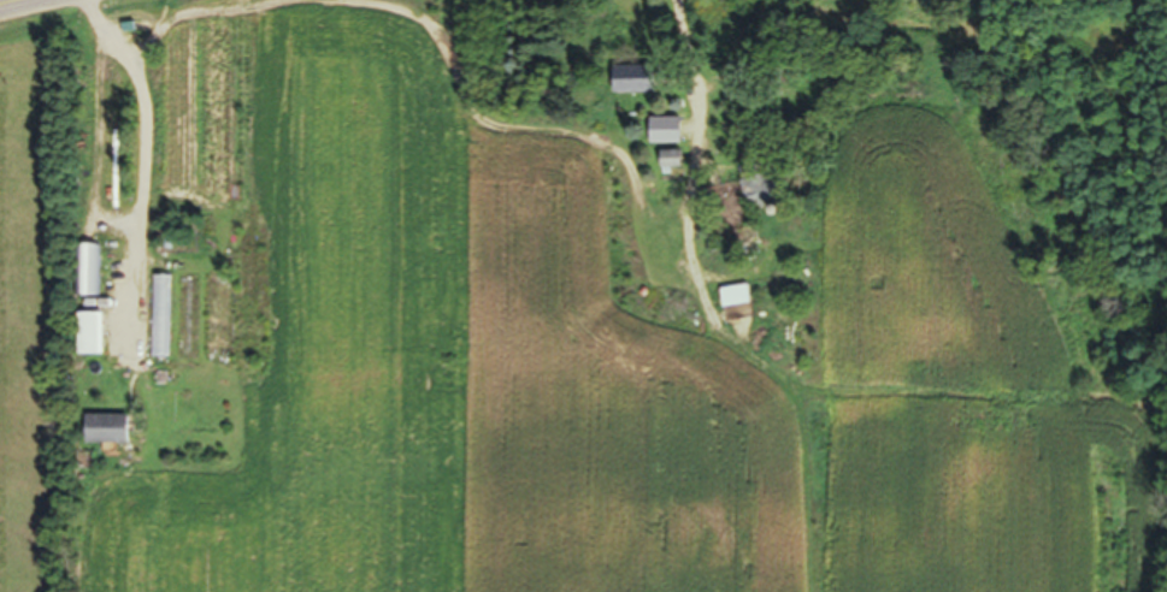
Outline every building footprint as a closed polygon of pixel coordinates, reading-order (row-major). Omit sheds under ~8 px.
[(612,100),(656,100),(656,73),(612,73),(612,100)] [(680,143),(680,127),(651,127),(651,143),(680,143)] [(681,174),(681,158),(660,158),(660,174),(681,174)] [(741,184),(744,212),(791,207),(787,178),(741,184)] [(95,251),(73,251),(73,303),(95,303),(95,251)] [(147,282),(147,365),(166,365),(166,282),(147,282)] [(176,366),(193,366),(193,283),(176,283),(176,366)] [(229,284),(205,284),(204,366),(229,366),(229,284)] [(723,316),(753,312),(750,292),(720,296),(723,316)] [(103,320),(79,320),(79,362),(103,362),(103,320)] [(132,451),(133,423),(86,422),(86,451),(132,451)]
